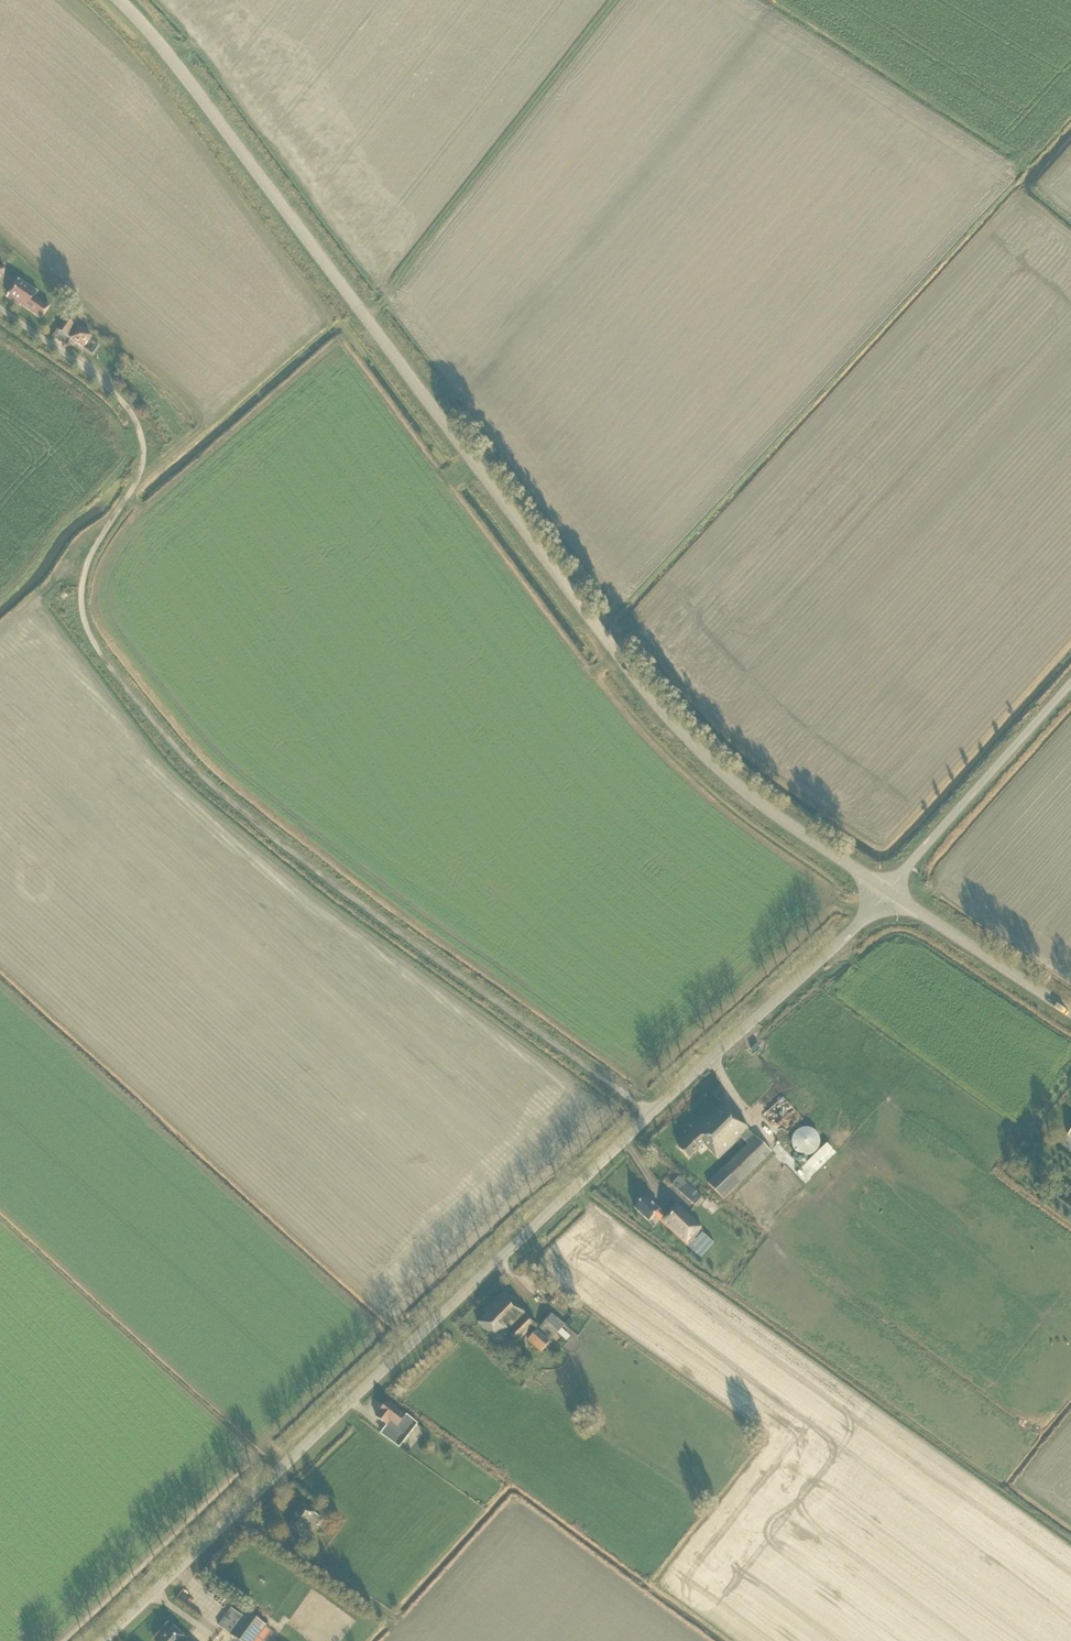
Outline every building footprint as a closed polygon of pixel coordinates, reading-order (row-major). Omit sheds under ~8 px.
[(19,306),(20,304),(41,319),(50,307),(35,297),(38,293),(19,280),(7,298),(19,306)] [(69,316),(59,331),(71,339),(83,348),(91,337),(76,327),(79,322),(69,316)] [(679,1149),(689,1159),(704,1144),(718,1159),(741,1137),(748,1144),(708,1184),(723,1200),(772,1152),(724,1104),(699,1128),(700,1129),(679,1149)] [(807,1155),(825,1145),(813,1126),(796,1136),(807,1155)] [(1022,1159),(1028,1165),(1036,1154),(1030,1149),(1022,1159)] [(706,1200),(679,1177),(672,1185),(698,1208),(706,1200)] [(645,1197),(635,1208),(649,1222),(655,1216),(686,1245),(694,1237),(702,1228),(677,1204),(666,1216),(645,1197)] [(694,1237),(686,1245),(700,1258),(714,1244),(703,1233),(696,1240),(694,1237)] [(508,1334),(516,1343),(536,1323),(505,1292),(485,1312),(487,1314),(478,1323),(499,1343),(508,1334)] [(540,1328),(553,1339),(565,1325),(552,1314),(540,1328)] [(529,1340),(541,1352),(551,1342),(538,1330),(529,1340)] [(391,1422),(398,1427),(401,1430),(409,1419),(388,1402),(376,1417),(388,1426),(391,1422)] [(289,1526),(307,1540),(322,1519),(304,1506),(289,1526)] [(239,1640),(255,1640),(266,1626),(248,1613),(245,1617),(232,1608),(218,1626),(239,1640)] [(185,1637),(174,1627),(162,1640),(181,1640),(185,1637)]
